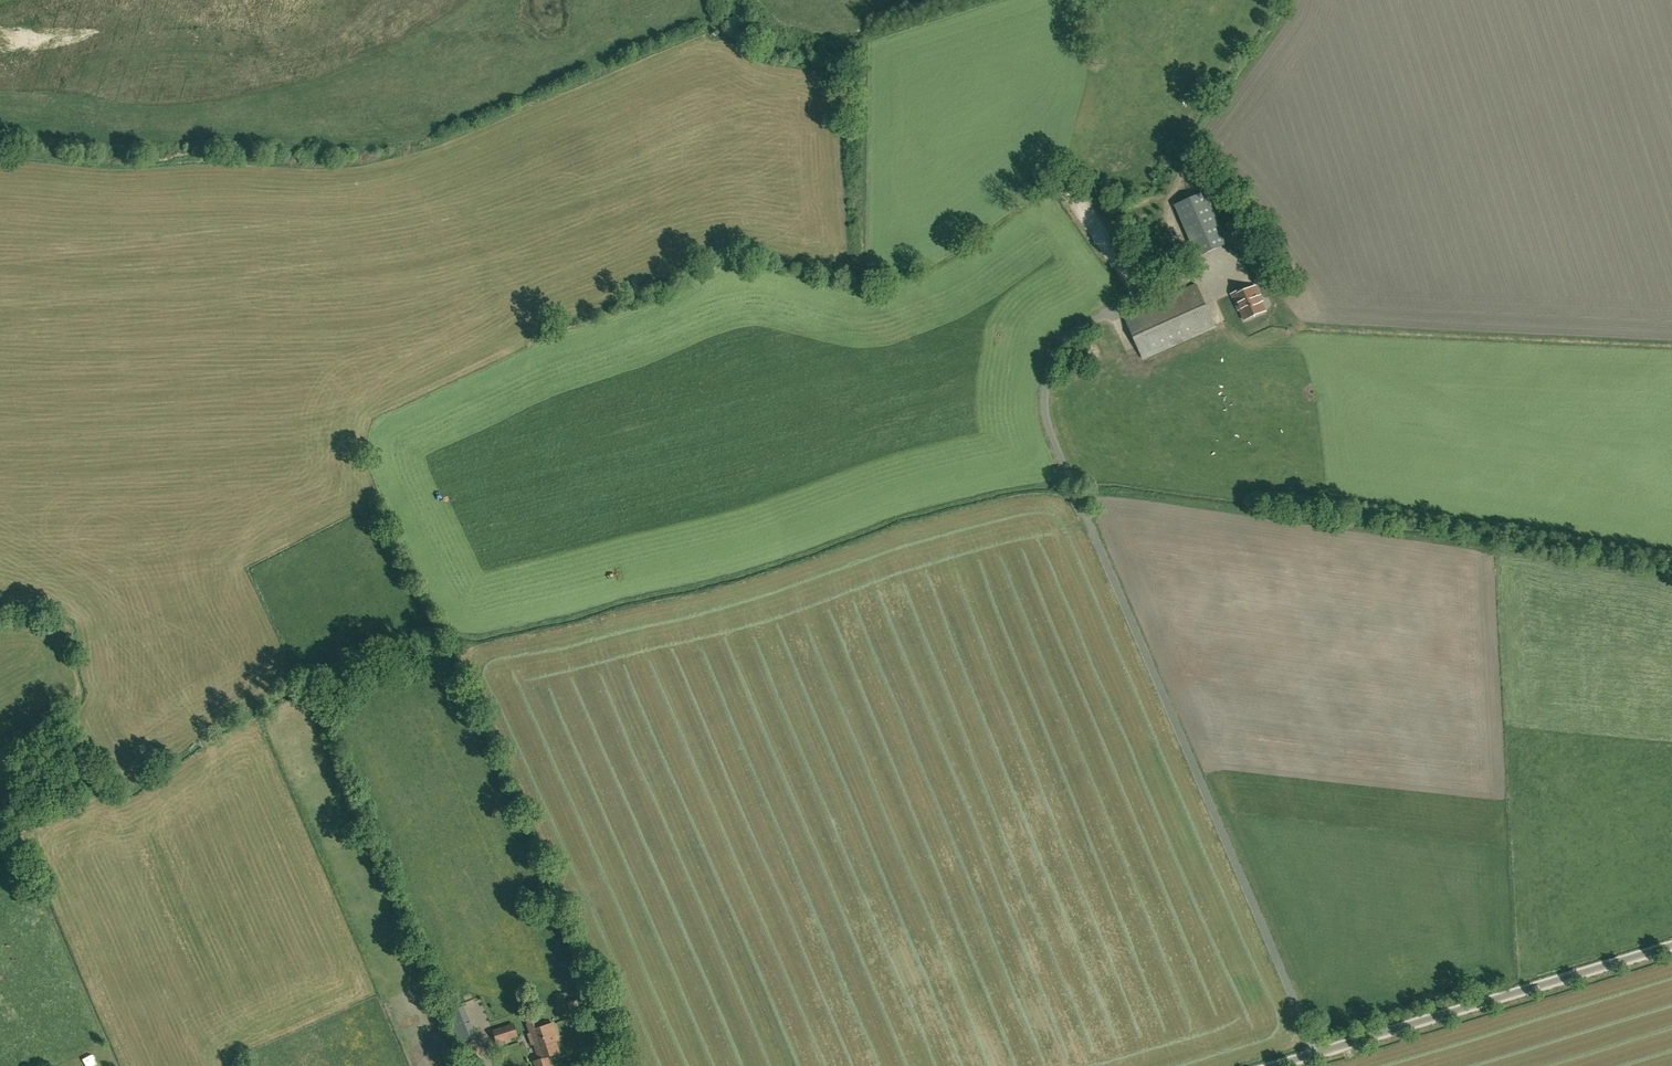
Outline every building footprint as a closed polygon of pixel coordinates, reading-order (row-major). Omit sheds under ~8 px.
[(1206,192),(1175,205),(1197,256),(1228,243),(1206,192)] [(1248,224),(1240,228),(1242,233),(1245,232),(1251,229),(1248,224)] [(1196,284),(1124,316),(1143,359),(1215,327),(1196,284)] [(1233,297),(1233,298),(1238,310),(1240,310),(1244,320),(1265,311),(1261,302),(1260,301),(1262,300),(1255,286),(1240,293),(1240,294),(1233,297)] [(586,996),(575,1000),(579,1012),(587,1009),(586,1006),(592,1004),(590,997),(587,998),(586,996)] [(449,1011),(447,1012),(453,1028),(459,1043),(476,1037),(463,1005),(453,1010),(449,1011)] [(547,1057),(559,1053),(555,1041),(558,1040),(552,1022),(539,1027),(537,1020),(527,1023),(530,1033),(528,1034),(532,1045),(534,1044),(539,1059),(534,1061),(535,1065),(550,1065),(547,1057)] [(491,1029),(497,1047),(504,1044),(503,1041),(509,1039),(505,1025),(491,1029)] [(444,1059),(447,1065),(457,1065),(458,1065),(454,1055),(447,1058),(444,1059)]
